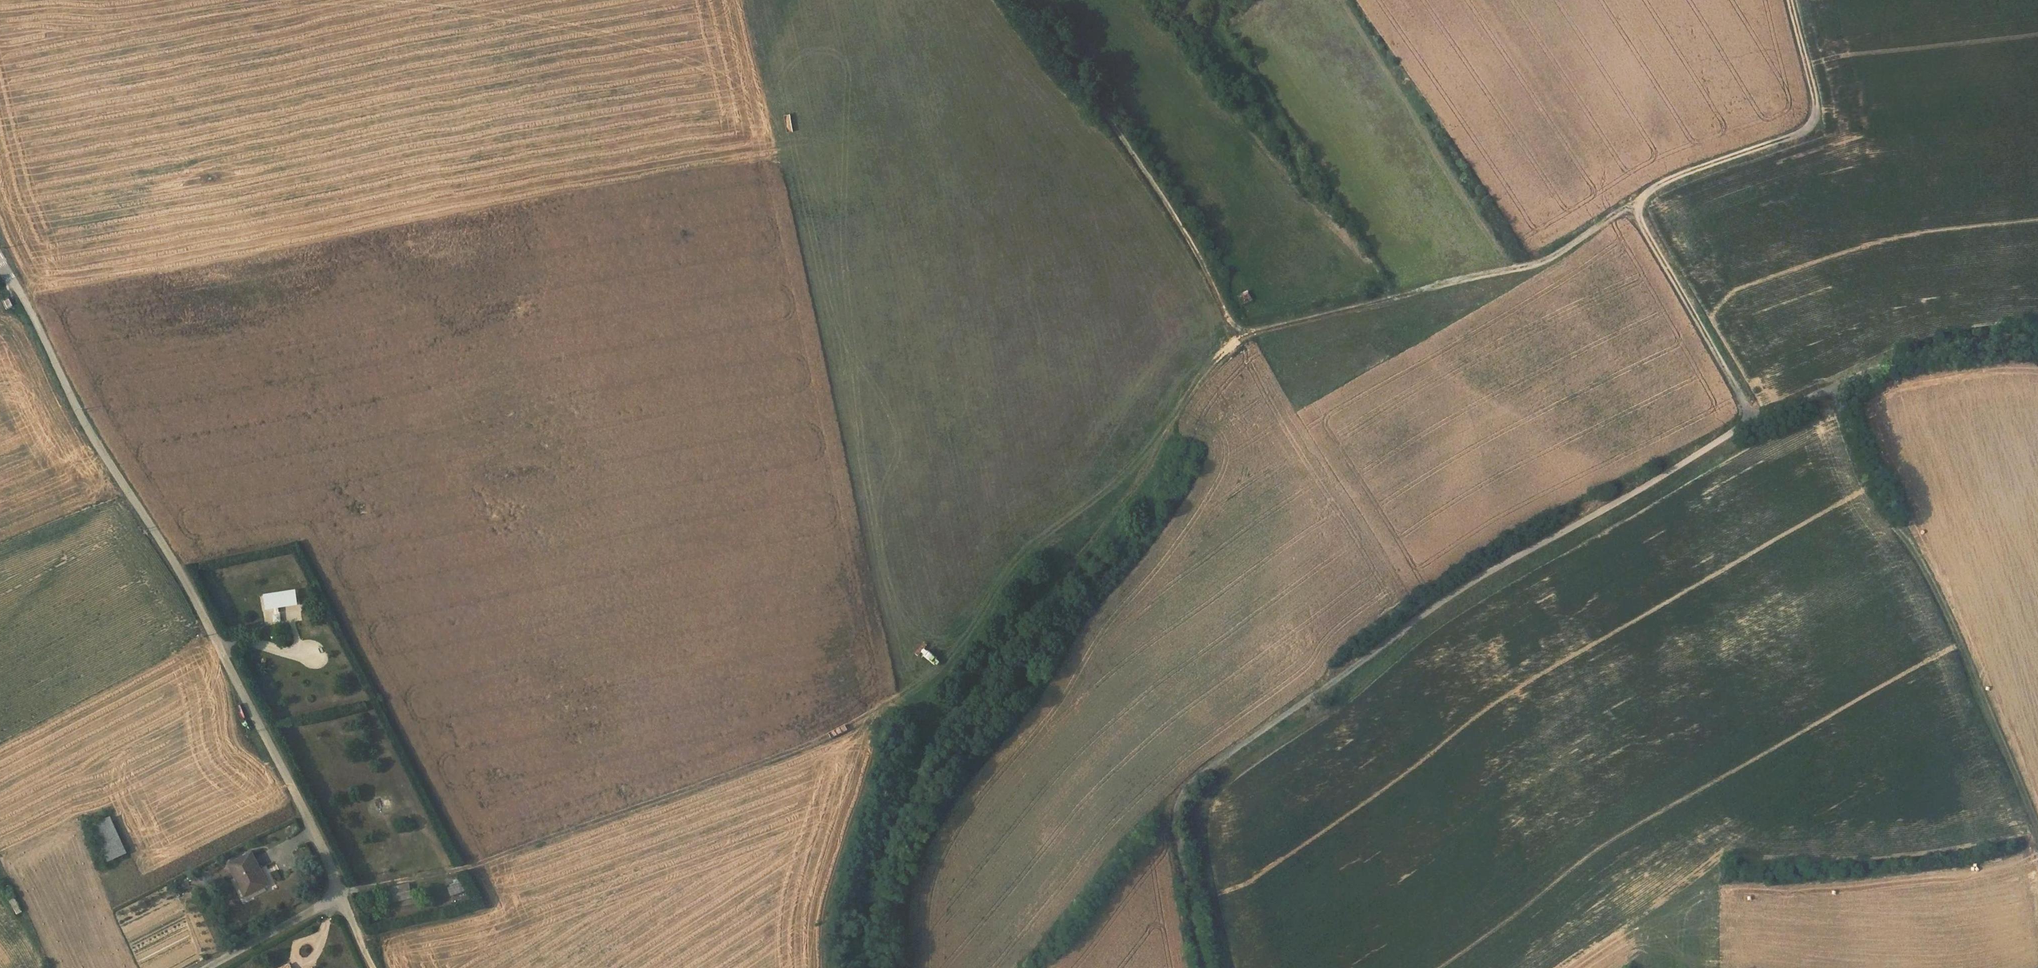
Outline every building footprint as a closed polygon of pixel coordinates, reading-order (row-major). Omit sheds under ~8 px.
[(1242,304),(1252,299),(1248,290),(1237,295),(1242,304)] [(295,603),(294,594),(279,596),(267,598),(269,607),(295,603)] [(109,819),(94,826),(110,860),(124,854),(109,819)] [(252,853),(230,864),(246,896),(265,886),(257,870),(260,869),(252,853)] [(260,869),(257,870),(265,886),(268,885),(260,869)] [(465,883),(448,887),(451,896),(461,894),(463,901),(469,899),(465,883)] [(409,884),(398,887),(401,899),(412,897),(409,884)] [(398,887),(388,889),(391,902),(401,899),(398,887)] [(14,895),(8,898),(17,915),(23,912),(14,895)]
